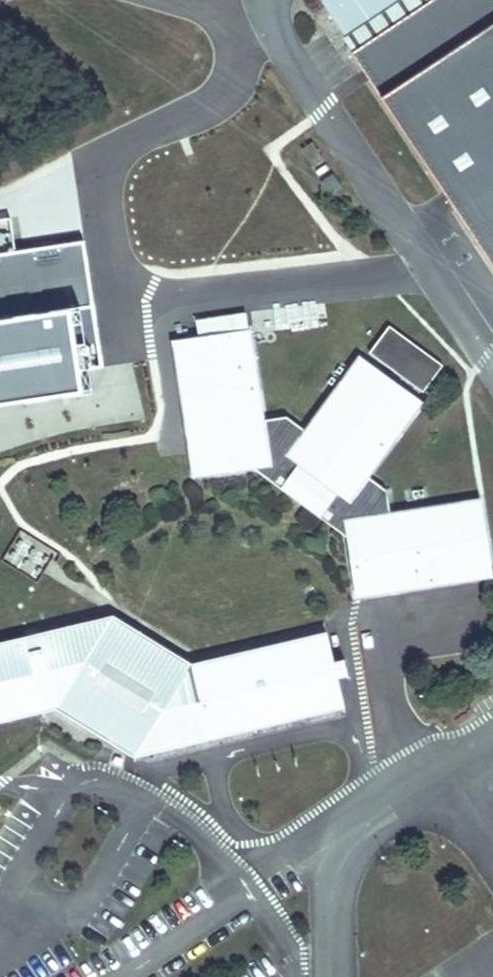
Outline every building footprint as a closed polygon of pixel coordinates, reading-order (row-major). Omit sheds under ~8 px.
[(350,50),(492,265),(492,0),(425,0),(350,50)] [(89,408),(85,378),(100,369),(84,243),(18,251),(33,242),(30,221),(0,225),(0,419),(89,408)] [(422,363),(428,355),(385,322),(365,350),(418,389),(432,371),(422,363)] [(193,471),(248,463),(265,460),(343,516),(345,532),(355,591),(399,584),(488,569),(476,500),(386,515),(382,487),(359,472),(412,399),(355,357),(301,430),(280,414),(258,418),(244,329),(172,341),(193,471)] [(438,362),(428,355),(422,363),(432,371),(438,362)] [(265,460),(248,463),(287,491),(345,532),(343,516),(265,460)] [(9,560),(40,577),(55,551),(24,533),(9,560)] [(25,634),(0,641),(0,716),(43,706),(40,692),(53,689),(56,702),(99,728),(141,718),(178,741),(209,734),(207,726),(223,723),(224,730),(343,703),(336,674),(332,657),(325,630),(205,658),(207,666),(193,669),(191,661),(156,638),(153,637),(121,617),(112,612),(39,631),(42,645),(28,648),(25,634)] [(39,631),(25,634),(28,648),(42,645),(39,631)] [(345,654),(332,657),(336,674),(350,671),(345,654)] [(205,658),(191,661),(193,669),(207,666),(205,658)] [(40,692),(43,706),(56,702),(53,689),(40,692)] [(141,718),(99,728),(137,751),(178,741),(141,718)] [(207,726),(209,734),(224,730),(223,723),(207,726)] [(480,900),(471,906),(481,920),(489,914),(480,900)]
